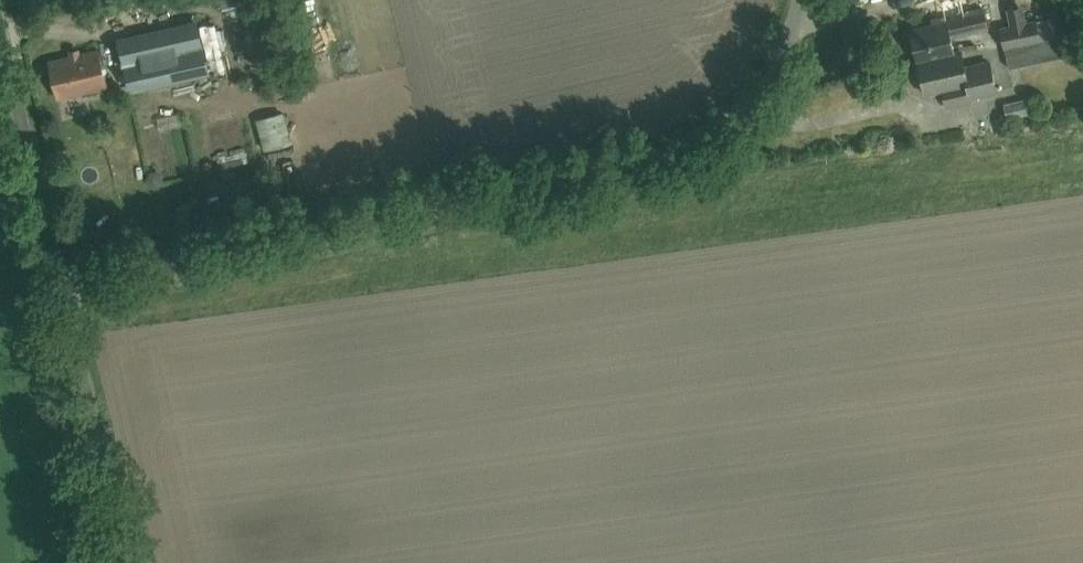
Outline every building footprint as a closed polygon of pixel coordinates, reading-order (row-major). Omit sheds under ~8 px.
[(954,52),(954,51),(951,36),(988,28),(984,7),(942,16),(943,21),(911,29),(912,31),(907,32),(905,36),(907,47),(911,49),(915,48),(918,60),(954,52)] [(120,39),(132,90),(147,87),(210,71),(197,20),(135,36),(120,39)] [(1004,47),(1040,39),(1035,20),(1000,28),(1004,47)] [(1060,35),(1040,39),(1004,47),(1009,67),(1065,55),(1060,35)] [(106,77),(100,52),(99,49),(49,60),(58,98),(108,86),(106,77)] [(954,52),(918,60),(925,92),(942,88),(946,106),(972,100),(971,96),(997,90),(990,62),(964,67),(960,50),(954,51),(954,52)] [(1031,96),(1005,102),(1008,117),(1035,111),(1031,96)]
